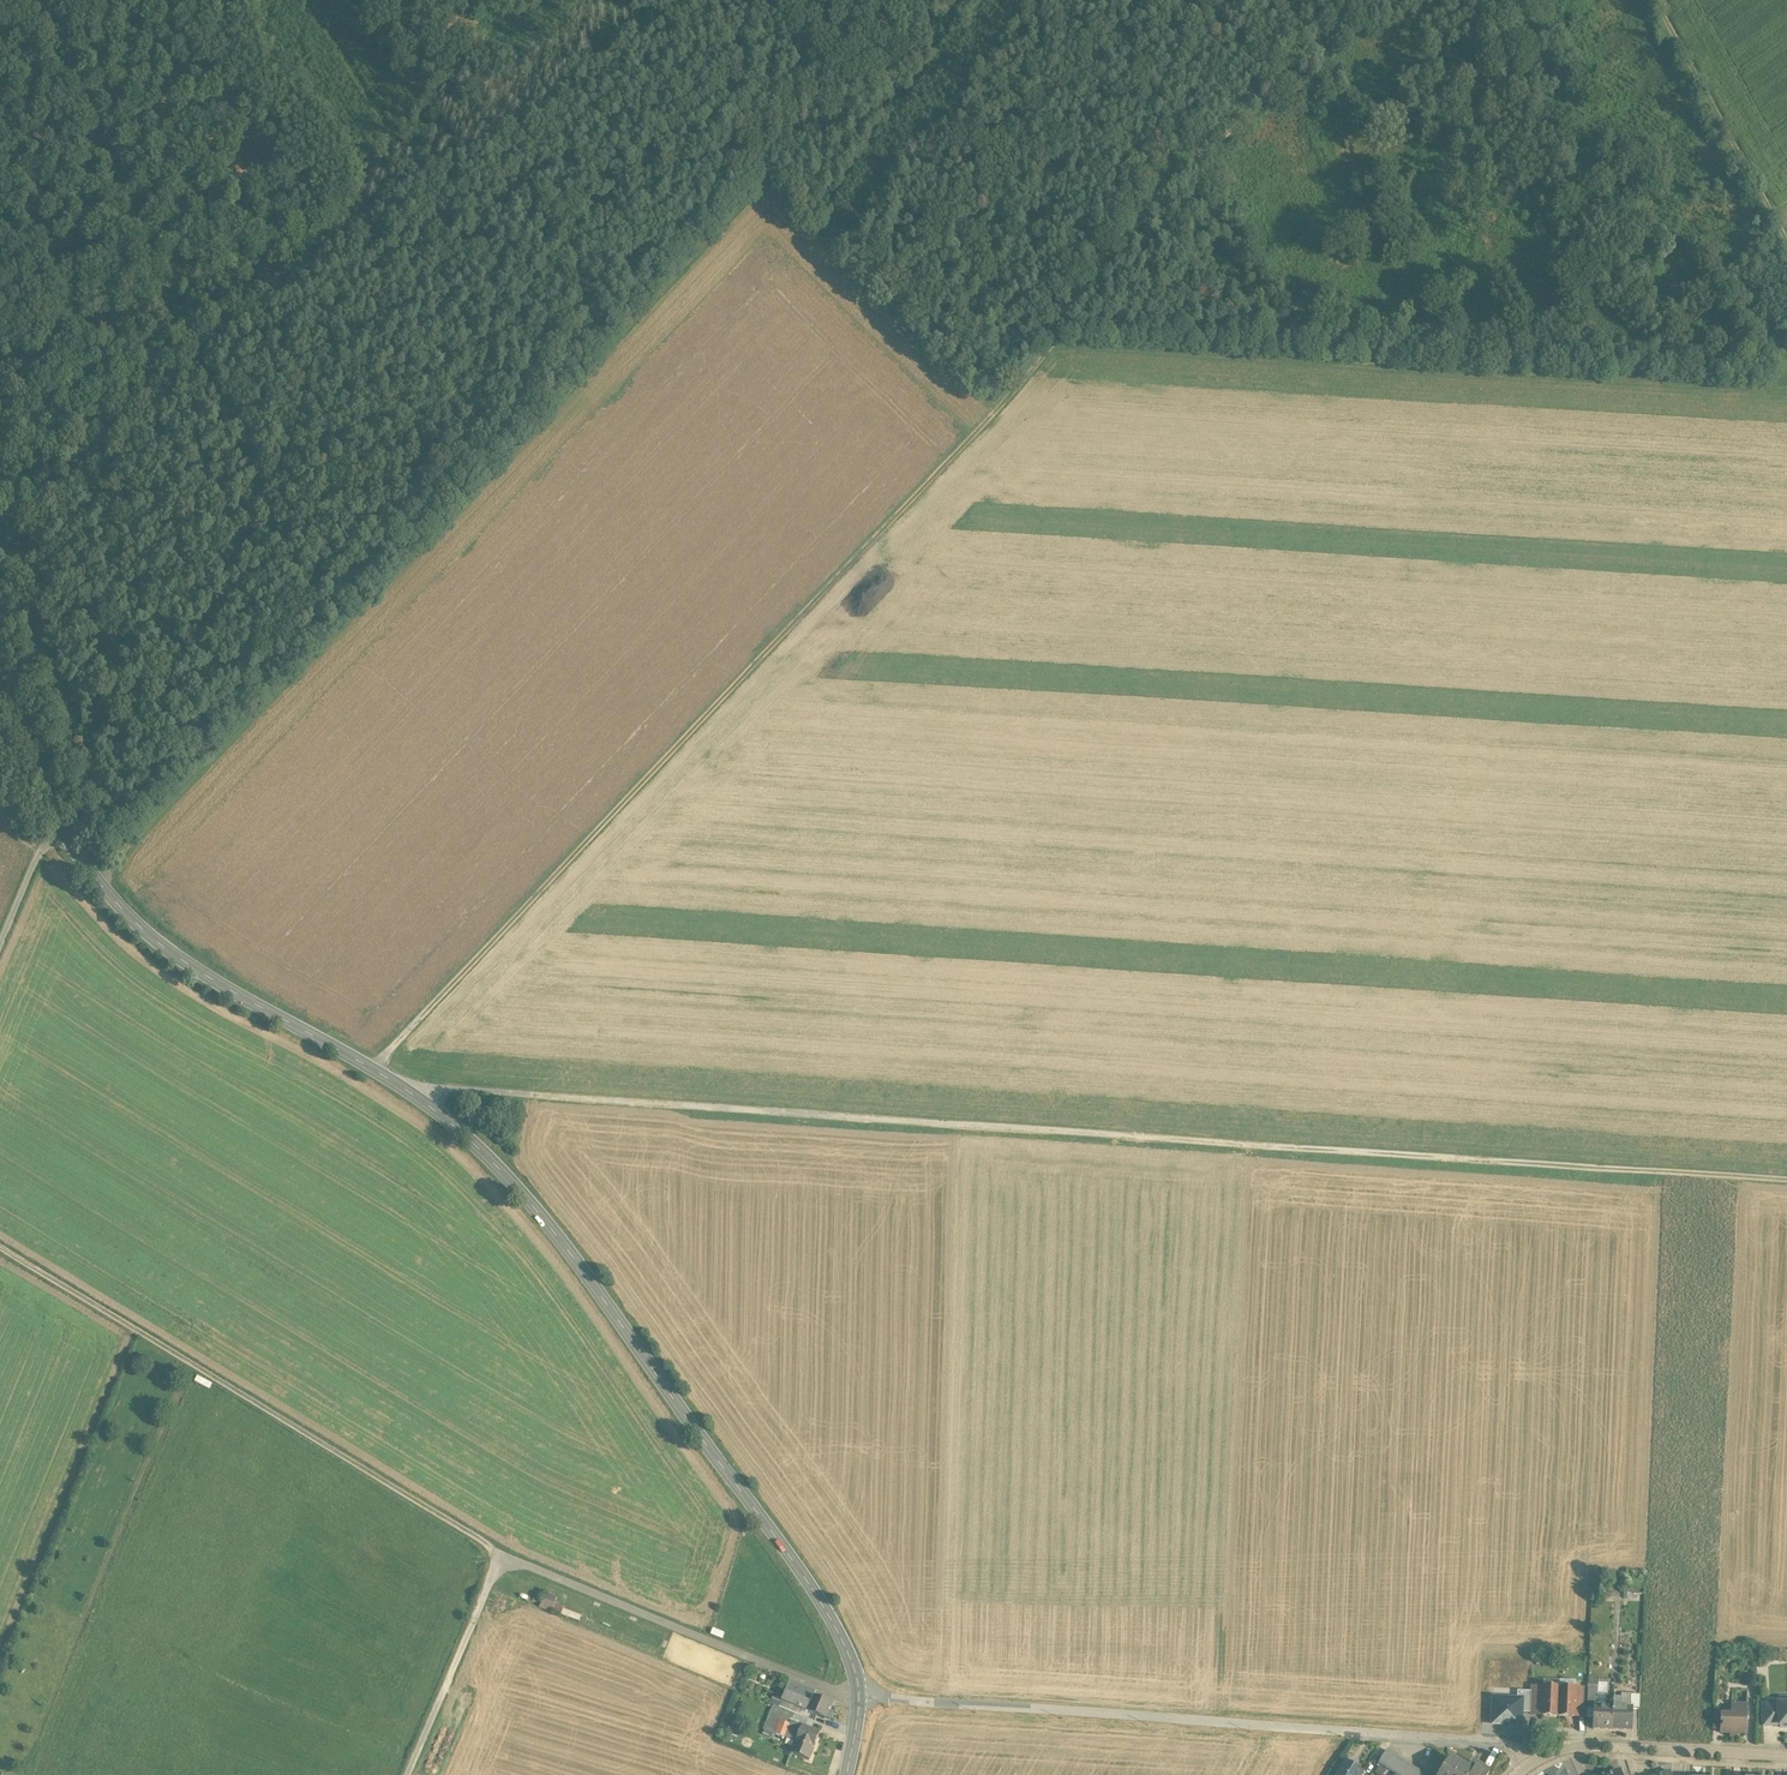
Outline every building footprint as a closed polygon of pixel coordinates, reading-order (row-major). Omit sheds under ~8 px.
[(194,1382),(209,1390),(212,1384),(197,1376),(194,1382)] [(553,1612),(558,1596),(546,1592),(541,1608),(553,1612)] [(474,1664),(485,1668),(494,1645),(483,1641),(474,1664)] [(814,1691),(790,1682),(785,1693),(811,1704),(814,1697),(814,1691)] [(1598,1686),(1588,1686),(1587,1709),(1594,1710),(1594,1708),(1597,1708),(1598,1686)] [(1518,1689),(1494,1688),(1492,1724),(1521,1725),(1521,1713),(1522,1699),(1517,1699),(1517,1691),(1518,1689)] [(1559,1689),(1542,1688),(1542,1693),(1541,1715),(1558,1716),(1559,1689)] [(1576,1689),(1559,1689),(1558,1716),(1575,1717),(1575,1716),(1576,1695),(1576,1689)] [(1531,1692),(1517,1691),(1517,1699),(1522,1699),(1521,1713),(1530,1713),(1531,1693),(1531,1692)] [(811,1704),(785,1693),(782,1702),(825,1720),(832,1705),(814,1697),(811,1704)] [(1542,1693),(1531,1693),(1530,1713),(1530,1714),(1541,1715),(1542,1693)] [(1584,1695),(1576,1695),(1575,1716),(1583,1716),(1584,1695)] [(1632,1709),(1640,1710),(1640,1696),(1621,1695),(1621,1700),(1621,1704),(1620,1704),(1620,1709),(1632,1709)] [(1778,1700),(1779,1704),(1780,1725),(1786,1725),(1786,1699),(1778,1700)] [(1607,1703),(1607,1708),(1597,1708),(1594,1708),(1594,1710),(1593,1729),(1612,1730),(1614,1700),(1606,1700),(1606,1703),(1607,1703)] [(1621,1700),(1614,1700),(1612,1730),(1631,1731),(1632,1709),(1620,1709),(1620,1704),(1621,1704),(1621,1700)] [(1746,1705),(1732,1704),(1732,1715),(1722,1715),(1721,1730),(1721,1733),(1745,1734),(1746,1705)] [(1780,1725),(1779,1704),(1762,1705),(1763,1726),(1780,1725)] [(761,1730),(772,1734),(777,1721),(780,1722),(784,1710),(771,1705),(761,1730)] [(795,1714),(784,1710),(780,1722),(789,1725),(790,1722),(792,1723),(795,1714)] [(812,1721),(795,1714),(792,1723),(802,1727),(809,1729),(812,1721)] [(1722,1715),(1713,1714),(1713,1730),(1721,1730),(1722,1715)] [(780,1722),(777,1721),(772,1734),(784,1739),(789,1725),(780,1722)] [(792,1723),(790,1722),(789,1725),(784,1739),(796,1743),(802,1727),(792,1723)] [(809,1729),(802,1727),(796,1743),(791,1754),(809,1761),(813,1750),(814,1750),(820,1733),(809,1729)] [(1386,1750),(1378,1763),(1395,1773),(1398,1774),(1423,1774),(1424,1773),(1386,1750)] [(1451,1758),(1442,1774),(1444,1774),(1488,1774),(1489,1772),(1474,1762),(1469,1770),(1451,1758)] [(1345,1761),(1337,1774),(1361,1774),(1363,1772),(1345,1761)]
